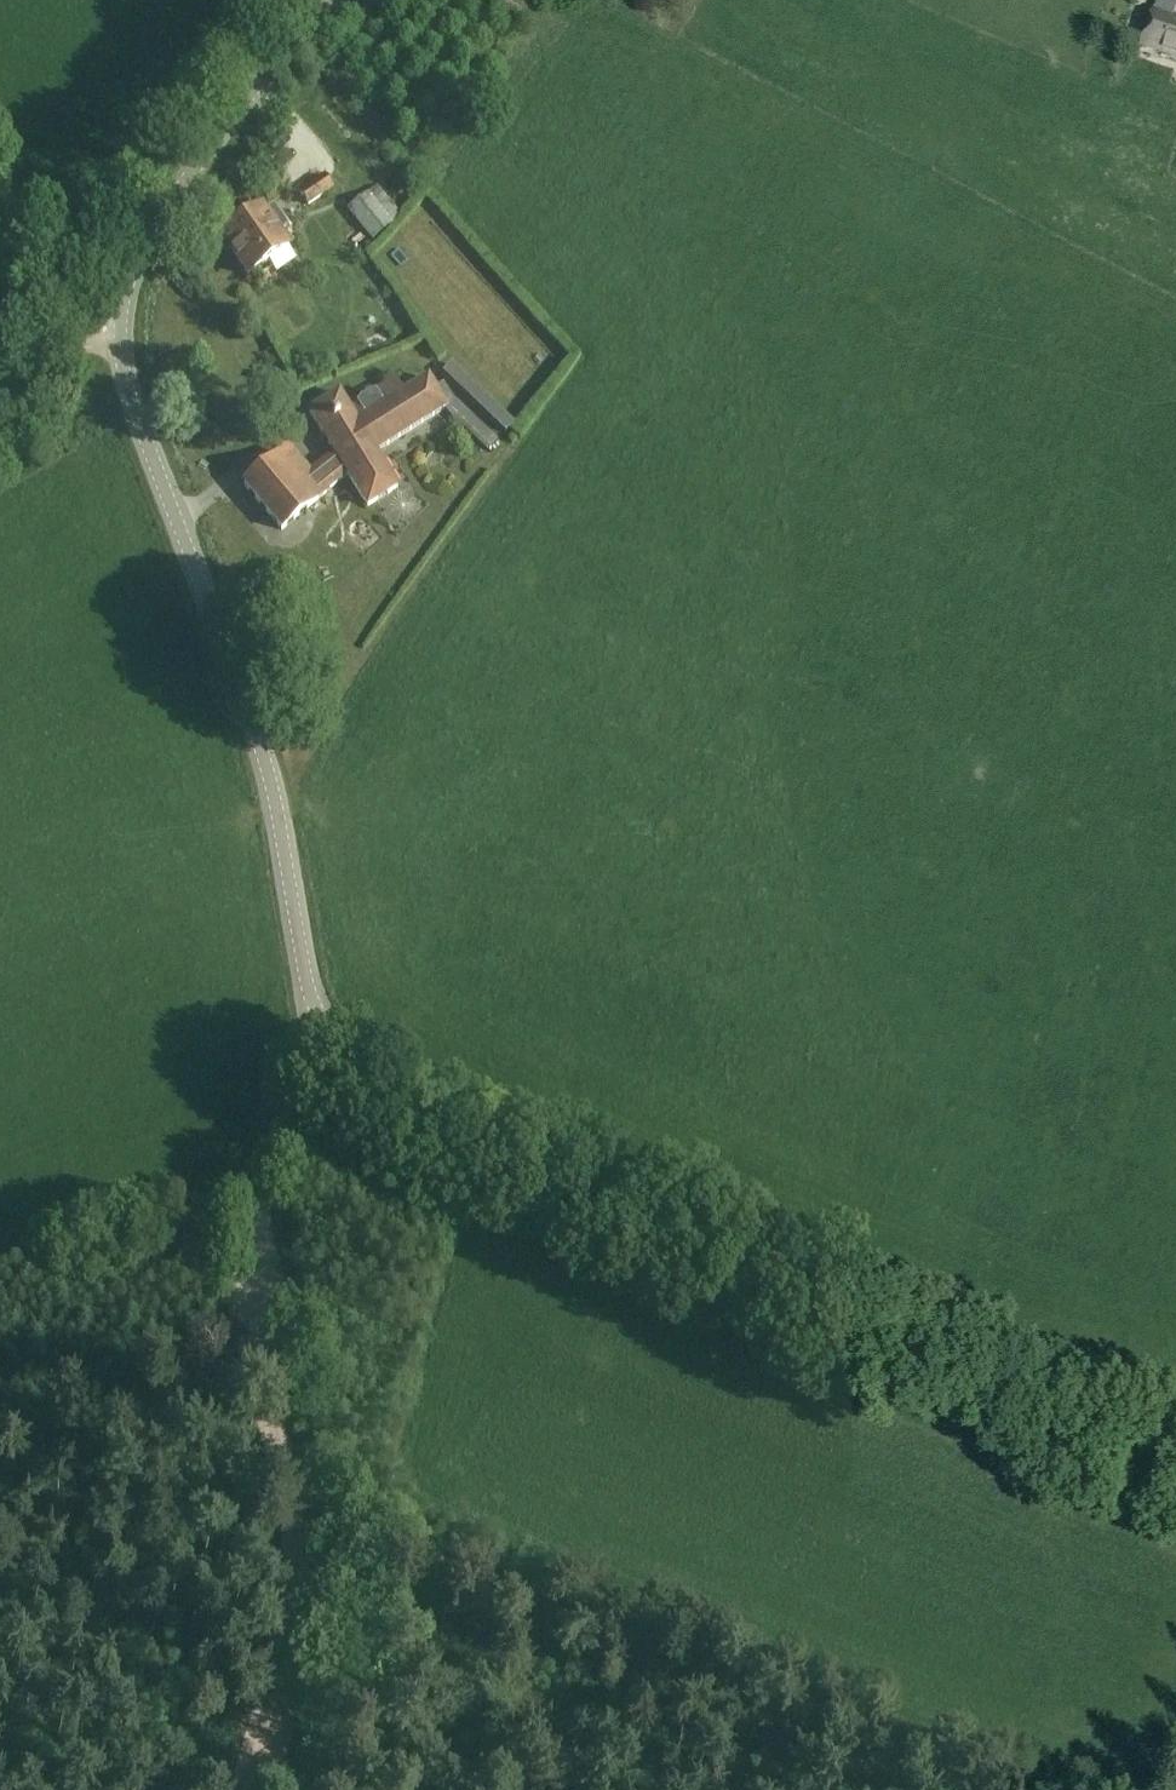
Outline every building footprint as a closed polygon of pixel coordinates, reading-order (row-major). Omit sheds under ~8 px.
[(1173,20),(1175,10),(1175,3),(1167,0),(1158,0),(1142,48),(1175,59),(1175,21),(1173,20)] [(299,190),(309,204),(332,187),(322,173),(299,190)] [(347,208),(372,239),(402,216),(377,184),(347,208)] [(265,212),(263,209),(223,235),(247,273),(287,247),(277,232),(287,225),(274,205),(265,212)] [(349,409),(339,393),(309,411),(335,452),(311,473),(288,447),(245,485),(282,528),(347,472),(367,505),(397,487),(375,451),(446,407),(428,379),(402,395),(393,381),(349,409)]
